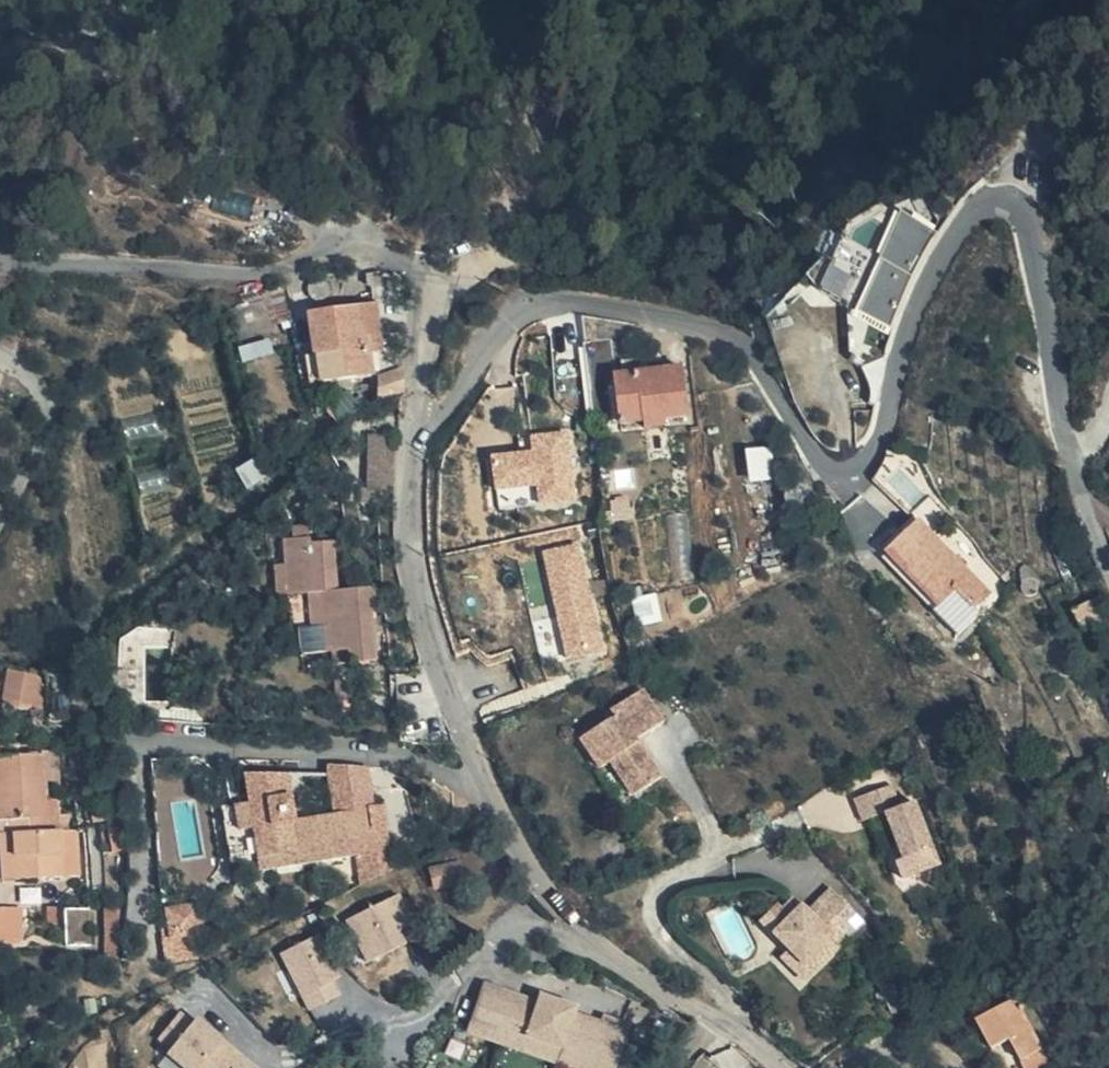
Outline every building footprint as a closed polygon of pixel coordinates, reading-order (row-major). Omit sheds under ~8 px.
[(937,243),(899,225),(878,269),(881,270),(857,320),(891,336),(912,284),(937,243)] [(881,259),(860,251),(840,300),(861,308),(881,259)] [(230,305),(235,321),(238,332),(288,320),(285,288),(276,290),(230,305)] [(363,351),(361,310),(311,312),(314,358),(317,358),(319,382),(370,381),(369,359),(369,351),(363,351)] [(378,348),(379,341),(377,310),(361,310),(363,351),(369,351),(369,359),(379,358),(378,348)] [(317,358),(314,358),(304,358),(306,382),(319,382),(317,358)] [(701,406),(697,358),(630,364),(635,419),(659,417),(658,409),(701,406)] [(381,372),(383,394),(407,391),(405,370),(381,372)] [(384,422),(379,475),(403,477),(407,425),(384,422)] [(533,450),(495,453),(498,496),(539,493),(540,506),(579,502),(573,428),(532,432),(533,450)] [(261,466),(276,457),(270,440),(251,450),(261,466)] [(750,448),(752,480),(777,478),(775,447),(750,448)] [(302,525),(319,524),(318,512),(301,513),(302,525)] [(1014,589),(941,515),(910,547),(963,600),(981,583),(1000,604),(1014,589)] [(356,633),(357,646),(384,644),(379,574),(346,577),(343,528),(319,530),(319,524),(302,525),(292,526),(294,550),(297,580),(316,579),(328,578),(330,612),(319,613),(308,614),(310,637),(344,634),(356,633)] [(589,540),(552,546),(577,654),(613,646),(589,540)] [(286,581),(297,580),(294,550),(283,551),(286,581)] [(316,579),(319,613),(330,612),(328,578),(316,579)] [(176,607),(175,594),(155,595),(155,608),(176,607)] [(344,647),(357,646),(356,633),(344,634),(344,647)] [(58,692),(62,653),(22,646),(15,684),(58,692)] [(673,713),(651,681),(620,702),(624,708),(591,729),(612,761),(622,754),(642,786),(670,769),(645,730),(673,713)] [(28,856),(33,856),(74,853),(71,794),(60,795),(59,779),(56,732),(12,735),(13,758),(10,758),(12,798),(26,797),(27,809),(29,834),(27,834),(28,856)] [(12,798),(10,758),(13,758),(12,735),(0,735),(0,799),(12,798)] [(360,870),(409,845),(401,800),(388,802),(385,786),(389,785),(388,782),(381,743),(343,742),(344,792),(302,800),(301,753),(259,754),(260,783),(245,783),(245,809),(260,808),(261,849),(357,841),(360,870)] [(906,797),(898,776),(862,789),(871,813),(891,805),(915,866),(937,857),(939,842),(920,791),(906,797)] [(60,795),(71,794),(70,779),(59,779),(60,795)] [(397,780),(388,782),(389,785),(385,786),(388,802),(401,800),(397,780)] [(12,798),(13,805),(15,857),(28,856),(27,834),(29,834),(27,809),(26,797),(12,798)] [(838,927),(845,934),(869,910),(839,879),(815,902),(808,895),(780,923),(796,939),(811,953),(838,927)] [(194,882),(163,882),(163,904),(194,904),(194,882)] [(780,923),(808,895),(800,888),(788,900),(782,894),(766,909),(780,923)] [(397,895),(345,922),(367,964),(399,947),(394,937),(399,934),(397,931),(412,924),(397,895)] [(170,928),(184,926),(183,921),(202,919),(201,903),(168,906),(170,928)] [(26,939),(26,904),(0,905),(0,940),(26,939)] [(811,969),(845,934),(838,927),(811,953),(796,939),(788,946),(811,969)] [(399,934),(394,937),(399,947),(404,944),(399,934)] [(318,936),(281,956),(309,1012),(338,998),(330,982),(333,981),(329,971),(334,968),(318,936)] [(334,968),(329,971),(333,981),(339,978),(334,968)] [(503,1028),(569,1051),(569,1053),(611,1067),(626,1067),(644,1017),(617,1007),(614,1013),(587,1004),(589,997),(555,985),(552,992),(498,973),(485,1008),(507,1016),(503,1028)] [(1040,1049),(1048,1059),(1053,1066),(1067,1055),(1015,988),(1005,995),(1010,1002),(972,1031),(990,1055),(1007,1043),(1022,1063),(1040,1049)] [(407,1013),(413,996),(401,991),(394,1009),(407,1013)] [(481,1020),(503,1028),(507,1016),(485,1008),(481,1020)] [(183,1016),(162,1041),(175,1051),(171,1056),(184,1067),(254,1067),(232,1049),(228,1053),(221,1048),(225,1043),(200,1022),(196,1027),(183,1016)] [(232,1049),(225,1043),(221,1048),(228,1053),(232,1049)] [(1048,1059),(1040,1049),(1022,1063),(1026,1067),(1036,1067),(1048,1059)]
